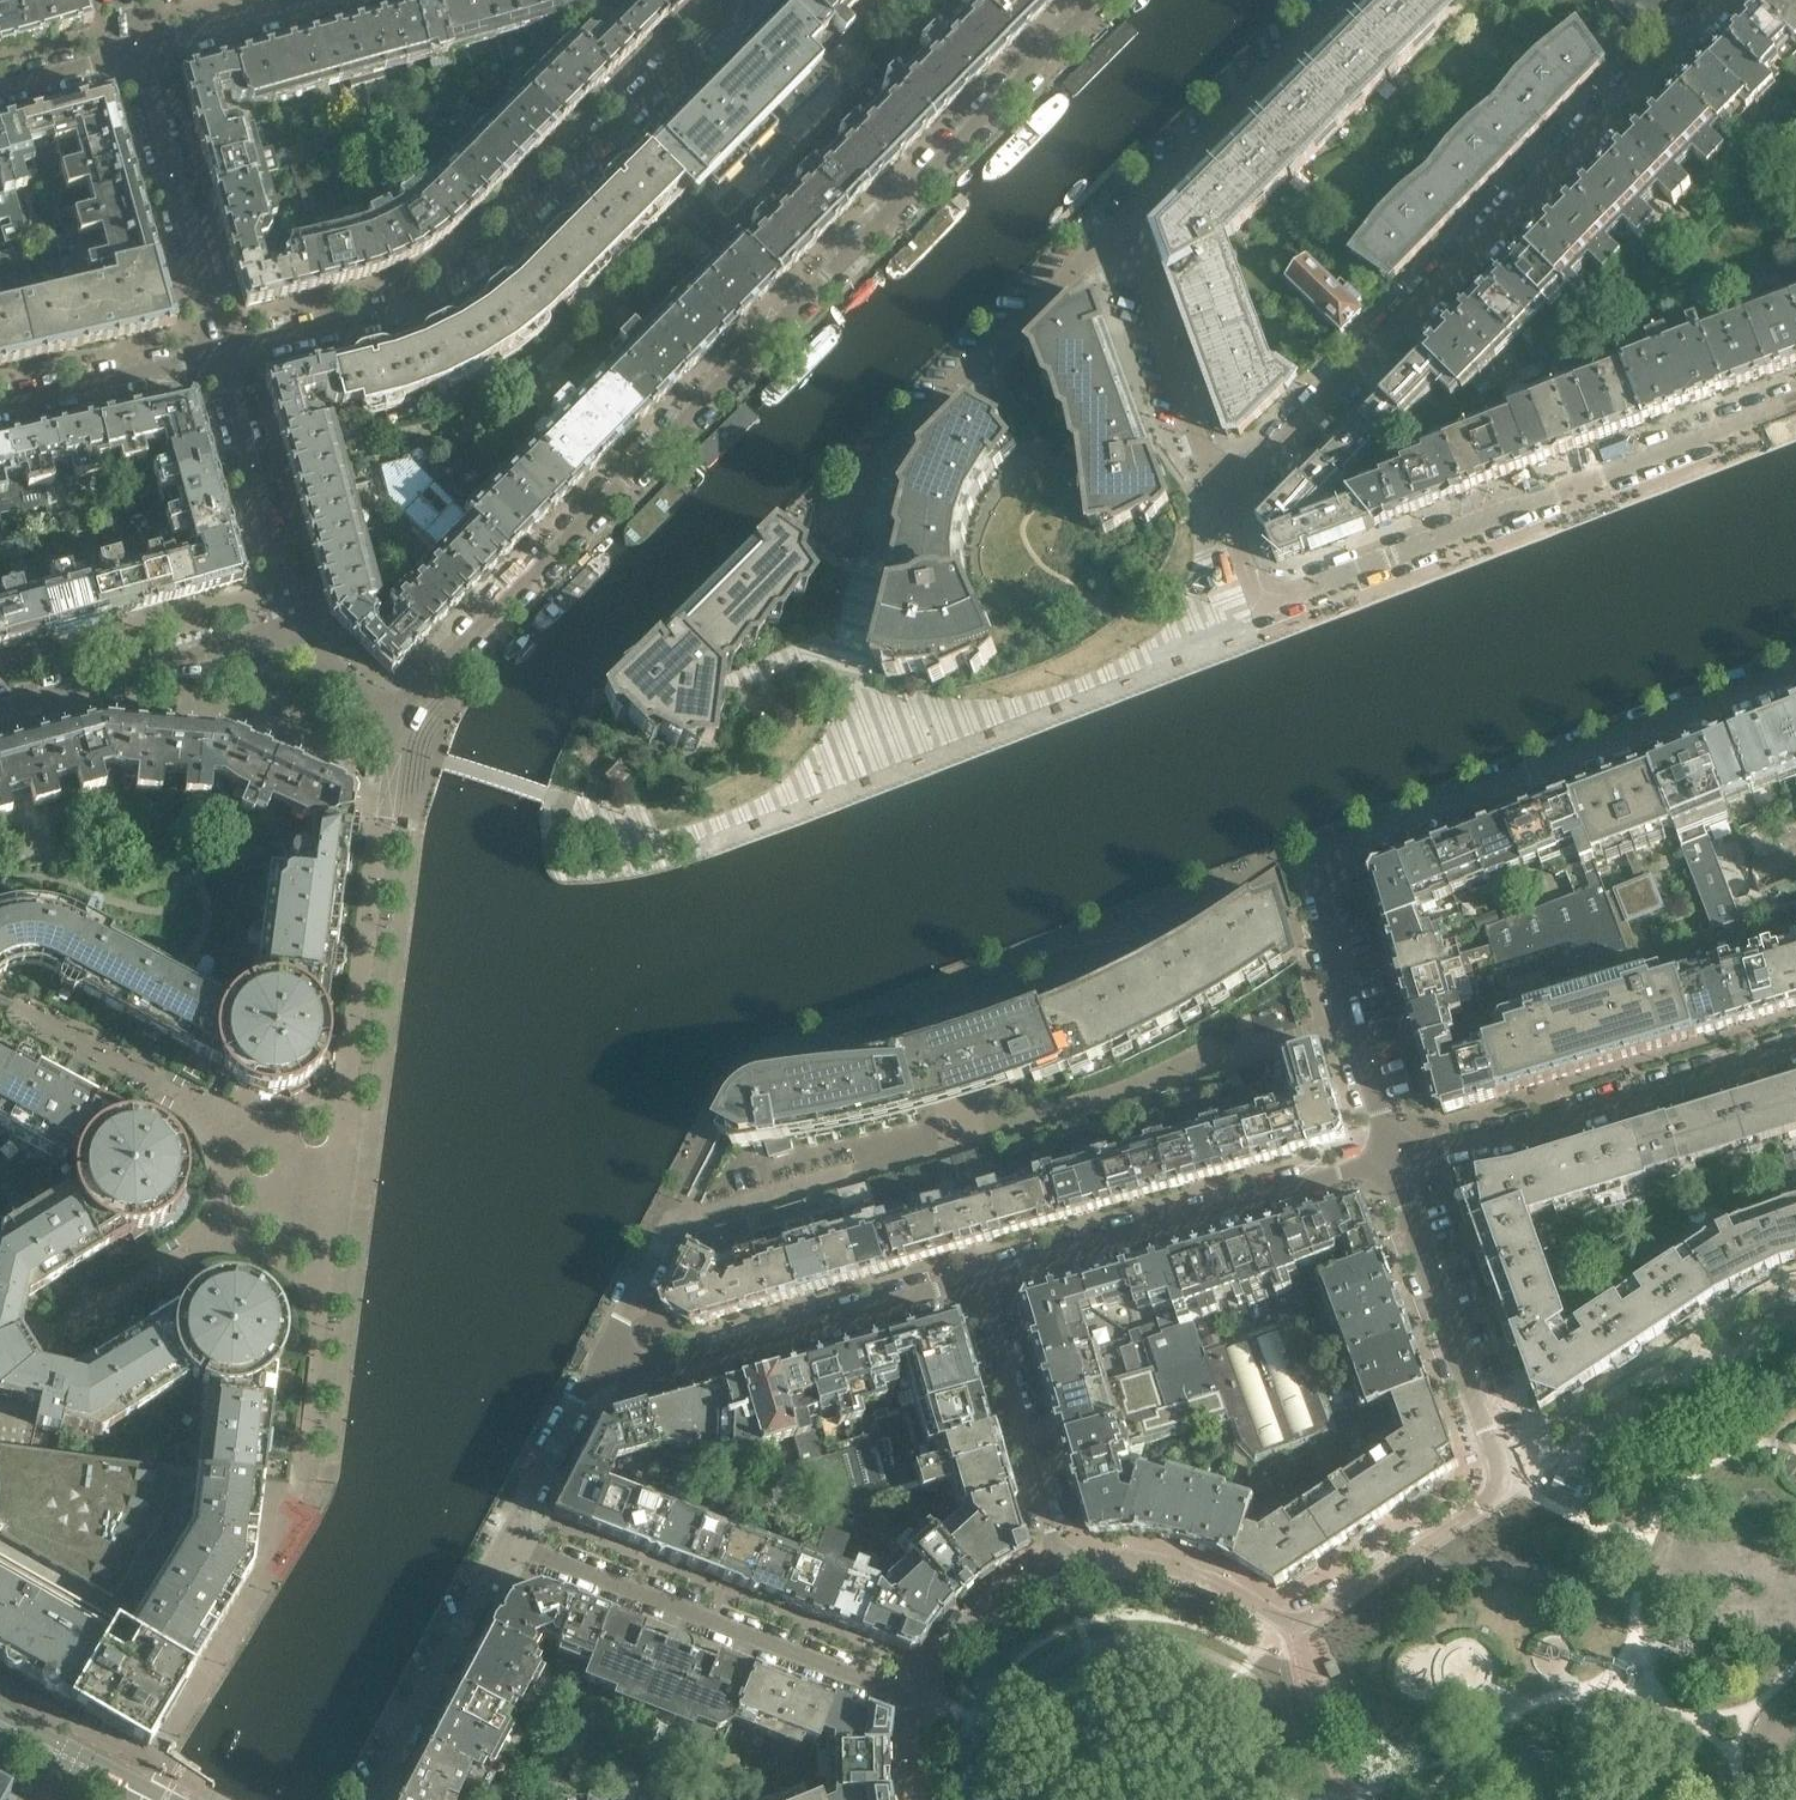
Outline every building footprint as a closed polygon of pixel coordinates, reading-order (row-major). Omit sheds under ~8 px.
[(92,17),(92,16),(87,0),(76,0),(49,8),(48,4),(44,5),(43,2),(39,0),(31,0),(25,2),(25,1),(16,3),(27,41),(87,24),(87,25),(93,23),(92,17)] [(463,0),(442,0),(439,1),(451,47),(474,41),(463,0)] [(487,0),(463,0),(474,41),(497,35),(487,0)] [(511,0),(487,0),(497,35),(519,28),(511,0)] [(536,0),(511,0),(519,28),(542,22),(536,0)] [(560,0),(536,0),(542,22),(561,17),(564,12),(563,10),(560,0)] [(563,10),(577,6),(581,0),(560,0),(563,10)] [(595,9),(607,6),(606,0),(592,0),(595,9)] [(665,19),(647,0),(644,0),(613,31),(633,51),(665,19)] [(665,19),(684,0),(647,0),(665,19)] [(833,72),(808,48),(816,41),(814,39),(818,36),(820,37),(833,25),(807,0),(799,0),(791,9),(784,2),(738,48),(744,55),(738,61),(735,59),(727,68),(729,70),(723,76),(717,70),(656,131),(663,138),(651,151),(688,188),(692,192),(705,179),(716,190),(745,161),(741,158),(745,154),(748,158),(777,129),(765,118),(777,106),(789,117),(833,72)] [(851,0),(807,0),(833,25),(843,35),(852,27),(840,15),(853,2),(851,0)] [(974,0),(962,0),(961,1),(973,13),(959,26),(994,61),(1015,40),(974,0)] [(1015,0),(974,0),(1015,40),(1035,20),(1015,0)] [(1035,20),(1054,0),(1015,0),(1035,20)] [(1403,68),(1416,54),(1437,32),(1452,19),(1465,8),(1464,7),(1463,5),(1467,0),(1381,0),(1209,172),(1253,217),(1256,215),(1269,204),(1267,200),(1290,177),(1293,178),(1294,179),(1305,166),(1318,152),(1339,130),(1354,117),(1367,106),(1366,105),(1365,102),(1388,79),(1391,80),(1392,81),(1403,68)] [(1614,5),(1639,30),(1668,0),(1618,0),(1614,5)] [(1760,10),(1759,9),(1759,10),(1795,46),(1795,0),(1769,0),(1760,10)] [(451,47),(439,1),(416,7),(429,53),(437,51),(438,57),(453,53),(451,47)] [(16,3),(0,7),(0,49),(27,41),(16,3)] [(429,53),(416,7),(393,13),(406,60),(429,53)] [(1759,10),(1744,25),(1777,59),(1795,77),(1795,46),(1759,10)] [(1084,95),(1086,94),(1153,27),(1154,26),(1154,24),(1155,23),(1155,21),(1155,19),(1154,18),(1154,16),(1153,15),(1152,14),(1150,13),(1148,12),(1146,11),(1144,11),(1142,11),(1140,12),(1138,13),(1136,14),(1134,15),(1071,79),(1071,81),(1071,83),(1071,85),(1072,87),(1072,89),(1074,90),(1075,92),(1077,93),(1078,94),(1080,94),(1082,95),(1084,95)] [(406,60),(393,13),(371,20),(383,66),(406,60)] [(383,66),(371,20),(348,26),(361,72),(383,66)] [(1777,59),(1744,25),(1728,41),(1771,82),(1779,74),(1770,66),(1777,59)] [(361,72),(348,26),(325,32),(338,78),(361,72)] [(880,40),(866,26),(861,31),(875,45),(880,40)] [(994,61),(959,26),(946,40),(934,29),(927,36),(974,82),(994,61)] [(1533,138),(1601,69),(1607,62),(1599,52),(1598,53),(1582,31),(1578,26),(1562,38),(1540,56),(1518,79),(1501,101),(1498,104),(1533,138)] [(611,73),(633,51),(613,31),(605,39),(599,32),(592,33),(582,43),(580,41),(579,41),(611,73)] [(338,78),(325,32),(303,38),(316,85),(338,78)] [(974,82),(927,36),(920,43),(932,54),(918,68),(953,103),(974,82)] [(316,85),(303,38),(280,45),(293,91),(316,85)] [(611,73),(579,41),(575,41),(560,56),(595,90),(611,73)] [(1771,82),(1728,41),(1709,61),(1754,106),(1760,100),(1771,111),(1778,104),(1767,93),(1774,86),(1771,82)] [(293,91),(280,45),(257,51),(270,97),(293,91)] [(270,97),(257,51),(181,72),(192,112),(221,104),(218,93),(231,89),(233,98),(240,102),(247,100),(252,102),(270,97)] [(595,90),(560,56),(544,73),(578,107),(595,90)] [(854,91),(875,71),(862,58),(841,78),(854,91)] [(1774,125),(1754,106),(1709,61),(1681,89),(1718,126),(1746,153),(1774,125)] [(953,103),(918,68),(904,82),(892,70),(885,78),(889,82),(932,124),(953,103)] [(578,107),(544,73),(527,89),(561,123),(578,107)] [(932,124),(889,82),(882,89),(891,98),(876,112),(911,146),(932,124)] [(561,123),(527,89),(494,123),(528,157),(561,123)] [(1709,135),(1718,126),(1681,89),(1663,107),(1718,161),(1724,167),(1728,163),(1722,157),(1726,152),(1709,135)] [(27,141),(52,134),(119,115),(112,92),(20,117),(27,141)] [(446,116),(466,95),(462,92),(442,101),(446,116)] [(417,113),(414,101),(394,110),(397,121),(417,113)] [(446,116),(442,101),(417,113),(433,129),(446,116)] [(242,130),(240,123),(233,119),(225,121),(221,104),(192,112),(200,142),(244,130),(242,130)] [(1466,206),(1533,138),(1498,104),(1495,107),(1473,125),(1450,147),(1433,170),(1431,172),(1466,206)] [(302,124),(297,105),(274,112),(277,120),(294,126),(302,124)] [(1045,107),(979,170),(977,171),(976,172),(975,174),(975,176),(975,178),(975,180),(976,182),(976,183),(978,185),(979,186),(981,187),(982,188),(984,188),(986,188),(988,188),(990,187),(991,186),(993,185),(1060,122),(1061,121),(1062,119),(1063,117),(1063,115),(1063,113),(1062,112),(1061,110),(1060,108),(1059,107),(1057,106),(1056,105),(1054,105),(1052,105),(1050,105),(1048,105),(1047,106),(1045,107)] [(1718,161),(1663,107),(1646,125),(1683,161),(1692,152),(1709,170),(1718,161)] [(397,121),(394,110),(373,120),(376,131),(388,126),(397,121)] [(277,120),(274,112),(252,118),(254,127),(277,120)] [(911,146),(876,112),(862,127),(854,118),(846,126),(889,168),(911,146)] [(1795,145),(1795,113),(1786,123),(1793,130),(1783,140),(1792,149),(1795,145)] [(125,139),(119,115),(52,134),(55,144),(79,138),(83,150),(125,139)] [(27,141),(20,117),(0,123),(0,136),(15,191),(26,188),(20,163),(32,160),(27,141)] [(376,131),(373,120),(351,130),(355,141),(374,132),(375,131),(376,131)] [(528,157),(494,123),(461,156),(495,190),(528,157)] [(1683,161),(1646,125),(1628,143),(1683,196),(1692,188),(1674,170),(1683,161)] [(889,168),(846,126),(839,134),(847,142),(833,156),(867,190),(889,168)] [(253,153),(247,131),(244,130),(200,142),(207,166),(253,153)] [(333,150),(330,140),(328,130),(299,139),(305,163),(333,150)] [(355,141),(351,130),(330,140),(333,150),(349,144),(355,141)] [(374,132),(355,141),(349,144),(373,194),(400,179),(374,132)] [(0,136),(0,177),(5,194),(15,191),(0,136)] [(64,180),(132,162),(125,139),(83,150),(86,162),(62,169),(60,159),(35,168),(40,186),(64,180)] [(1683,196),(1628,143),(1611,160),(1648,197),(1657,188),(1674,205),(1683,196)] [(638,227),(651,214),(657,220),(688,188),(651,151),(644,144),(627,162),(624,162),(621,163),(619,163),(618,164),(615,166),(605,177),(604,178),(602,180),(602,182),(601,183),(601,186),(601,189),(568,222),(566,222),(562,222),(560,223),(559,224),(556,226),(545,237),(544,238),(543,239),(542,241),(542,242),(542,243),(541,245),(541,248),(525,265),(563,303),(606,259),(612,265),(644,232),(638,227)] [(260,176),(253,153),(207,166),(213,189),(260,176)] [(495,190),(461,156),(444,173),(478,207),(495,190)] [(867,190),(833,156),(819,171),(810,163),(803,170),(845,212),(867,190)] [(1639,206),(1648,197),(1611,160),(1594,178),(1648,232),(1655,238),(1659,234),(1652,228),(1657,223),(1639,206)] [(138,185),(135,173),(132,162),(64,180),(68,191),(92,184),(95,196),(138,185)] [(303,166),(293,169),(299,189),(309,186),(303,166)] [(845,212),(803,170),(795,178),(804,186),(790,200),(824,234),(845,212)] [(1271,359),(1227,238),(1234,234),(1235,234),(1253,217),(1209,172),(1152,228),(1228,436),(1229,436),(1236,431),(1241,436),(1285,391),(1289,394),(1301,378),(1297,375),(1296,376),(1277,363),(1277,364),(1271,359)] [(1390,283),(1453,219),(1466,206),(1431,172),(1427,176),(1405,194),(1383,216),(1353,255),(1381,274),(1380,276),(1390,283)] [(478,207),(444,173),(427,190),(461,224),(478,207)] [(266,200),(260,176),(213,189),(220,213),(266,200)] [(1648,232),(1594,178),(1576,196),(1613,232),(1622,223),(1640,241),(1648,232)] [(145,209),(138,185),(95,196),(99,208),(74,215),(77,226),(145,209)] [(461,224),(427,190),(421,195),(413,185),(406,191),(442,239),(461,224)] [(442,239),(406,191),(398,197),(406,207),(399,211),(422,253),(442,239)] [(1613,232),(1576,196),(1559,213),(1614,267),(1622,259),(1604,241),(1613,232)] [(271,219),(266,200),(220,213),(226,236),(269,225),(269,223),(271,219)] [(824,234),(790,200),(775,215),(767,207),(759,214),(802,256),(824,234)] [(898,285),(899,284),(963,220),(964,218),(965,216),(966,213),(967,211),(967,209),(967,206),(966,204),(966,201),(963,201),(961,201),(958,201),(956,202),(953,202),(951,203),(949,205),(947,206),(882,271),(881,272),(881,274),(880,276),(880,278),(881,280),(881,282),(882,283),(884,285),(885,286),(887,287),(889,287),(891,288),(893,288),(894,287),(896,286),(898,285)] [(422,253),(399,211),(392,215),(386,204),(377,209),(383,221),(400,264),(422,253)] [(157,256),(151,232),(145,209),(77,226),(90,272),(97,271),(97,272),(157,256)] [(400,264),(383,221),(377,209),(369,213),(373,224),(366,227),(378,273),(400,264)] [(1614,267),(1559,213),(1542,231),(1579,267),(1587,259),(1605,276),(1614,267)] [(802,256),(759,214),(752,222),(760,230),(745,245),(780,279),(802,256)] [(704,239),(712,231),(704,223),(696,232),(704,239)] [(263,259),(258,241),(266,239),(270,229),(269,225),(226,236),(235,267),(263,259)] [(378,273),(366,227),(344,233),(355,280),(378,273)] [(1570,276),(1579,267),(1542,231),(1524,249),(1562,286),(1585,309),(1590,305),(1583,298),(1587,294),(1570,276)] [(686,257),(704,239),(696,232),(678,249),(686,257)] [(355,280),(344,233),(321,239),(332,286),(355,280)] [(332,286),(321,239),(299,244),(310,291),(332,286)] [(780,279),(745,245),(739,239),(722,257),(762,297),(780,279)] [(660,267),(678,249),(669,240),(651,258),(660,267)] [(310,291),(299,244),(289,247),(284,255),(286,262),(272,265),(280,298),(310,291)] [(744,315),(704,275),(686,257),(678,249),(660,267),(686,293),(727,333),(744,315)] [(1562,286),(1524,249),(1506,267),(1544,304),(1562,286)] [(174,319),(157,256),(97,272),(100,284),(113,340),(176,326),(174,319)] [(762,297),(722,257),(704,275),(744,315),(762,297)] [(643,285),(660,267),(651,258),(633,275),(643,285)] [(1363,301),(1342,281),(1336,286),(1307,258),(1287,278),(1342,332),(1341,332),(1342,333),(1362,312),(1357,306),(1363,301)] [(280,298),(272,265),(265,267),(263,259),(235,267),(246,307),(280,298)] [(1779,268),(1785,283),(1795,279),(1795,261),(1779,268)] [(517,343),(548,318),(563,303),(525,265),(514,276),(512,277),(509,277),(507,277),(505,277),(503,278),(500,280),(489,289),(488,290),(486,291),(485,294),(484,296),(483,298),(483,300),(481,302),(456,318),(455,319),(452,318),(450,317),(448,317),(445,318),(442,319),(429,326),(428,326),(426,328),(424,330),(422,332),(421,336),(418,337),(405,342),(423,392),(443,384),(479,367),(483,374),(484,374),(522,349),(517,343)] [(1544,304),(1506,267),(1490,284),(1528,321),(1544,304)] [(1768,281),(1765,273),(1757,276),(1760,285),(1768,281)] [(1738,293),(1760,285),(1757,276),(1734,285),(1738,293)] [(113,340),(100,284),(16,304),(29,360),(113,340)] [(1528,321),(1490,284),(1473,301),(1511,338),(1528,321)] [(1724,299),(1721,290),(1712,294),(1715,302),(1724,299)] [(610,318),(625,302),(616,293),(600,308),(610,318)] [(727,333),(686,293),(669,311),(709,350),(727,333)] [(1715,302),(1712,294),(1703,297),(1707,305),(1715,302)] [(1109,337),(1105,326),(1106,326),(1096,298),(1076,306),(1073,303),(1030,345),(1031,346),(1029,349),(1028,349),(1028,362),(1041,362),(1100,340),(1109,337)] [(1792,300),(1769,309),(1791,366),(1795,364),(1795,312),(1792,300)] [(1511,338),(1473,301),(1456,318),(1494,355),(1511,338)] [(16,304),(0,307),(0,366),(29,360),(16,304)] [(1575,334),(1592,317),(1581,307),(1564,324),(1575,334)] [(594,333),(610,318),(600,308),(585,324),(594,333)] [(1791,366),(1769,309),(1747,318),(1769,375),(1791,366)] [(709,350),(669,311),(651,328),(692,368),(709,350)] [(1494,355),(1456,318),(1440,335),(1477,372),(1494,355)] [(1769,375),(1747,318),(1725,326),(1746,383),(1769,375)] [(1725,392),(1703,335),(1697,320),(1687,324),(1692,338),(1682,341),(1704,399),(1725,392)] [(576,349),(594,333),(585,324),(567,340),(576,349)] [(777,405),(778,404),(839,342),(841,340),(842,339),(843,337),(843,335),(844,333),(844,331),(844,328),(843,326),(843,324),(840,324),(838,324),(835,324),(833,325),(830,325),(826,327),(761,390),(760,391),(759,393),(759,395),(759,397),(759,399),(760,401),(761,402),(762,404),(764,405),(765,406),(767,407),(769,407),(771,407),(773,407),(775,406),(777,405)] [(1558,352),(1575,334),(1564,324),(1548,341),(1558,352)] [(692,368),(651,328),(644,336),(633,325),(625,333),(677,384),(692,368)] [(1746,383),(1725,326),(1703,335),(1725,392),(1746,383)] [(1704,399),(1682,341),(1672,345),(1666,332),(1657,336),(1684,407),(1704,399)] [(677,384),(625,333),(610,348),(621,359),(661,399),(677,384)] [(1477,372),(1440,335),(1423,352),(1460,389),(1477,372)] [(1684,407),(1657,336),(1647,339),(1652,353),(1642,357),(1664,415),(1684,407)] [(558,365),(576,349),(567,340),(549,356),(558,365)] [(1112,373),(1100,340),(1041,362),(1047,377),(1046,378),(1045,392),(1057,393),(1112,373)] [(423,392),(405,342),(391,347),(389,347),(387,346),(385,345),(383,345),(380,344),(378,345),(361,349),(358,350),(356,352),(354,354),(353,355),(352,356),(331,362),(341,403),(342,406),(360,402),(362,409),(403,399),(423,392)] [(1664,415),(1642,357),(1631,361),(1626,347),(1616,351),(1622,367),(1644,423),(1664,415)] [(1360,455),(1434,380),(1452,398),(1460,389),(1423,352),(1340,436),(1360,455)] [(661,399),(621,359),(604,376),(644,416),(661,399)] [(341,403),(331,362),(331,360),(302,367),(309,395),(325,391),(328,400),(335,405),(341,403)] [(309,395),(302,367),(265,375),(273,405),(302,397),(309,395)] [(1644,423),(1622,367),(1600,376),(1621,431),(1644,423)] [(523,399),(540,382),(531,373),(514,389),(523,399)] [(1124,405),(1112,373),(1057,393),(1062,408),(1061,408),(1059,422),(1071,425),(1124,405)] [(644,416),(604,376),(587,394),(628,433),(644,416)] [(1621,431),(1600,376),(1577,384),(1578,385),(1599,440),(1621,431)] [(1599,440),(1578,385),(1555,393),(1576,449),(1599,440)] [(505,415),(523,399),(514,389),(496,406),(505,415)] [(628,433),(587,394),(577,404),(566,393),(559,400),(610,451),(628,433)] [(1576,449),(1555,393),(1533,402),(1554,457),(1576,449)] [(202,418),(197,399),(191,395),(191,396),(145,407),(151,431),(202,418)] [(322,415),(315,412),(306,414),(302,397),(273,405),(280,433),(323,421),(322,415)] [(610,451),(559,400),(551,407),(563,418),(553,428),(593,468),(610,451)] [(744,401),(695,449),(709,463),(758,415),(744,401)] [(966,542),(967,532),(971,515),(975,505),(982,490),(988,481),(997,469),(1004,462),(1018,449),(998,426),(1001,419),(969,401),(923,448),(924,455),(904,487),(908,493),(899,527),(903,534),(895,569),(898,576),(877,664),(898,669),(901,676),(939,672),(946,677),(978,663),(985,665),(998,653),(969,587),(966,570),(965,560),(966,542)] [(1554,457),(1533,402),(1510,411),(1513,416),(1532,466),(1554,457)] [(1136,438),(1124,405),(1071,425),(1075,440),(1074,440),(1070,454),(1082,457),(1083,466),(1117,464),(1116,459),(1154,458),(1152,454),(1151,454),(1144,435),(1136,438)] [(497,424),(505,415),(496,406),(487,415),(478,422),(487,431),(497,424)] [(154,443),(151,431),(145,407),(122,412),(135,462),(144,460),(147,459),(143,446),(154,443)] [(135,462),(122,412),(99,417),(107,451),(108,454),(120,451),(123,465),(135,462)] [(1532,466),(1513,416),(1491,425),(1510,474),(1532,466)] [(107,451),(99,417),(75,423),(87,475),(100,472),(95,454),(107,451)] [(209,441),(202,418),(151,431),(154,443),(170,439),(173,451),(209,441)] [(327,420),(323,421),(280,433),(287,456),(333,443),(327,420)] [(468,446),(487,431),(478,422),(458,437),(468,446)] [(87,475),(75,423),(51,429),(59,462),(70,460),(74,478),(87,475)] [(1510,474),(1491,425),(1468,433),(1487,483),(1510,474)] [(593,468),(553,428),(536,445),(576,485),(593,468)] [(59,462),(51,429),(28,434),(40,486),(53,483),(49,465),(59,462)] [(1487,483),(1468,433),(1446,442),(1446,443),(1465,491),(1487,483)] [(40,486),(28,434),(5,439),(13,473),(23,471),(27,489),(40,486)] [(1302,514),(1360,455),(1340,436),(1258,520),(1272,534),(1267,536),(1278,563),(1305,553),(1303,549),(1310,546),(1311,550),(1375,526),(1354,502),(1305,521),(1302,514)] [(448,461),(468,446),(458,437),(439,451),(448,461)] [(5,439),(0,440),(0,495),(6,494),(2,476),(13,473),(5,439)] [(209,441),(173,451),(169,452),(173,463),(154,468),(157,480),(215,464),(209,441)] [(339,466),(333,443),(287,456),(293,478),(339,466)] [(1465,491),(1446,443),(1424,452),(1425,456),(1442,500),(1465,491)] [(376,456),(373,445),(356,450),(359,460),(368,458),(376,456)] [(576,485),(536,445),(519,463),(559,502),(576,485)] [(428,475),(448,461),(439,451),(419,466),(428,475)] [(415,495),(403,452),(377,458),(382,478),(388,500),(415,527),(426,517),(410,501),(415,495)] [(382,478),(377,458),(376,456),(368,458),(374,480),(382,478)] [(1442,500),(1425,456),(1403,465),(1405,469),(1420,509),(1442,500)] [(707,475),(690,457),(604,540),(622,558),(707,475)] [(1170,501),(1162,481),(1167,478),(1166,476),(1161,466),(1157,467),(1154,458),(1116,459),(1117,464),(1124,524),(1150,511),(1158,513),(1170,501)] [(559,502),(519,463),(502,480),(542,520),(559,502)] [(221,487),(215,464),(157,480),(163,503),(182,498),(221,487)] [(1124,524),(1117,464),(1083,466),(1086,485),(1082,485),(1082,498),(1087,499),(1090,525),(1112,522),(1118,527),(1124,524)] [(345,488),(339,466),(293,478),(299,501),(345,488)] [(1420,509),(1405,469),(1382,478),(1384,481),(1398,517),(1420,509)] [(509,554),(468,514),(431,478),(419,490),(421,495),(433,509),(426,517),(415,527),(441,554),(475,588),(509,554)] [(542,520),(502,480),(485,497),(526,537),(542,520)] [(1398,517),(1384,481),(1350,494),(1354,502),(1375,526),(1398,517)] [(228,511),(224,497),(221,487),(182,498),(185,509),(166,514),(170,526),(228,511)] [(352,511),(345,488),(299,501),(305,524),(352,511)] [(526,537),(485,497),(468,514),(509,554),(526,537)] [(107,514),(104,500),(93,503),(97,517),(107,514)] [(97,517),(93,503),(83,505),(86,519),(97,517)] [(60,525),(57,511),(47,513),(50,528),(60,525)] [(234,534),(228,511),(170,526),(173,539),(192,534),(195,544),(199,543),(234,534)] [(358,534),(352,511),(305,524),(312,546),(358,534)] [(50,528),(47,513),(36,516),(39,530),(50,528)] [(112,527),(110,517),(98,520),(101,530),(112,527)] [(101,530),(98,520),(87,523),(89,533),(101,530)] [(755,636),(772,613),(779,612),(796,589),(804,588),(813,575),(799,555),(802,544),(773,523),(655,641),(604,693),(612,709),(617,709),(619,709),(642,731),(649,729),(684,746),(689,741),(711,743),(718,685),(720,672),(716,671),(723,662),(731,661),(748,637),(755,636)] [(65,542),(61,529),(49,532),(53,545),(65,542)] [(364,556),(362,547),(371,545),(367,531),(358,534),(312,546),(318,569),(364,556)] [(53,545),(49,532),(25,539),(28,552),(53,545)] [(245,575),(234,534),(199,543),(202,553),(187,558),(196,594),(242,582),(246,576),(245,575)] [(393,571),(399,546),(387,550),(393,571)] [(172,601),(159,553),(158,548),(135,555),(138,565),(149,607),(172,601)] [(196,594),(187,558),(175,561),(172,549),(159,553),(172,601),(196,594)] [(149,607),(138,565),(121,570),(122,565),(119,553),(108,556),(125,614),(149,607)] [(370,579),(368,570),(377,568),(373,554),(364,556),(318,569),(324,592),(370,579)] [(475,588),(441,554),(425,571),(459,604),(475,588)] [(125,614),(108,556),(84,563),(100,621),(125,614)] [(511,639),(529,657),(614,574),(597,556),(511,639)] [(100,621),(84,563),(60,570),(76,627),(100,621)] [(76,627),(60,570),(49,573),(52,584),(56,588),(40,593),(51,634),(76,627)] [(386,596),(402,581),(393,571),(386,596)] [(459,604),(425,571),(408,587),(442,621),(459,604)] [(376,600),(370,579),(324,592),(330,614),(367,604),(374,602),(376,600)] [(51,634),(40,593),(23,597),(23,592),(21,583),(11,586),(26,641),(51,634)] [(11,586),(0,589),(3,598),(6,602),(0,604),(0,644),(1,648),(26,641),(11,586)] [(442,621),(408,587),(391,605),(393,606),(426,638),(442,621)] [(375,624),(375,613),(367,604),(330,614),(358,642),(376,624),(375,624)] [(391,674),(426,638),(393,606),(376,624),(358,642),(391,674)] [(1783,712),(1795,745),(1795,708),(1783,712)] [(1783,712),(1757,722),(1756,723),(1778,778),(1795,771),(1795,745),(1783,712)] [(110,759),(99,720),(77,727),(94,790),(106,787),(99,763),(110,759)] [(149,790),(155,725),(99,720),(110,759),(127,764),(139,765),(137,789),(149,790)] [(1778,778),(1756,723),(1730,733),(1751,789),(1778,778)] [(175,768),(179,727),(155,725),(149,790),(161,791),(163,767),(175,768)] [(94,790),(77,727),(53,733),(64,773),(76,770),(83,793),(94,790)] [(197,795),(203,729),(179,727),(175,768),(187,769),(185,794),(197,795)] [(224,772),(227,731),(203,729),(197,795),(210,796),(212,771),(224,772)] [(238,781),(255,744),(228,732),(228,731),(227,731),(224,772),(238,781)] [(64,773),(53,733),(30,740),(47,803),(59,800),(52,776),(64,773)] [(1751,789),(1730,733),(1703,743),(1724,799),(1751,789)] [(30,740),(0,748),(0,816),(12,813),(5,790),(17,786),(29,783),(36,806),(47,803),(30,740)] [(1724,799),(1703,743),(1649,764),(1673,827),(1713,931),(1727,927),(1741,923),(1707,834),(1733,824),(1724,799)] [(252,814),(254,809),(279,754),(255,744),(238,781),(233,792),(244,797),(239,808),(252,814)] [(291,805),(308,767),(279,754),(254,809),(264,814),(272,796),(291,805)] [(616,788),(631,773),(619,761),(604,776),(616,788)] [(1649,764),(1569,795),(1594,862),(1596,866),(1627,854),(1636,851),(1661,841),(1658,832),(1673,827),(1649,764)] [(352,814),(355,794),(354,794),(351,788),(352,787),(308,767),(291,805),(310,813),(312,822),(352,814)] [(1594,862),(1569,795),(1542,805),(1561,854),(1576,848),(1583,867),(1594,862)] [(1561,854),(1542,805),(1506,819),(1525,868),(1549,858),(1556,877),(1568,873),(1561,854)] [(1525,868),(1506,819),(1470,833),(1487,876),(1505,870),(1507,875),(1525,868)] [(4,972),(7,970),(20,966),(24,965),(38,966),(42,967),(54,973),(61,976),(58,980),(60,988),(73,994),(80,992),(81,992),(146,1027),(142,1035),(157,1042),(161,1035),(219,1066),(215,1073),(230,1080),(231,1077),(234,1080),(238,1082),(241,1085),(245,1087),(250,1089),(254,1091),(258,1092),(262,1093),(266,1093),(270,1094),(275,1094),(281,1093),(287,1092),(290,1098),(310,1088),(307,1081),(309,1080),(312,1077),(313,1076),(316,1073),(320,1067),(321,1066),(323,1062),(324,1058),(326,1054),(327,1050),(328,1046),(328,1042),(328,1040),(329,1039),(329,1035),(328,1031),(328,1027),(326,1021),(325,1018),(323,1012),(327,1013),(331,979),(336,979),(342,975),(343,961),(339,955),(336,954),(351,838),(350,838),(351,829),(345,829),(323,833),(322,834),(320,835),(318,837),(318,839),(318,840),(318,842),(314,865),(305,864),(304,873),(284,871),(274,892),(262,981),(258,982),(254,983),(249,985),(257,1003),(252,1005),(243,988),(238,991),(235,994),(232,997),(222,991),(218,998),(201,989),(207,983),(211,975),(212,972),(211,968),(208,966),(205,965),(202,966),(200,969),(198,971),(182,962),(176,975),(109,939),(113,932),(91,920),(87,927),(80,923),(75,920),(69,918),(64,916),(59,914),(53,912),(50,912),(45,911),(39,910),(31,909),(23,910),(18,910),(13,911),(4,912),(0,914),(0,976),(4,972)] [(85,852),(79,829),(56,835),(60,849),(62,858),(85,852)] [(192,839),(193,830),(176,832),(174,842),(192,839)] [(1487,876),(1470,833),(1434,846),(1453,895),(1471,888),(1469,883),(1487,876)] [(161,844),(162,834),(144,837),(143,847),(161,844)] [(143,847),(144,837),(125,840),(127,849),(143,847)] [(308,852),(308,851),(307,849),(305,847),(302,846),(299,846),(296,848),(292,847),(287,839),(281,843),(292,860),(294,862),(298,862),(301,862),(306,858),(308,856),(308,852)] [(112,851),(109,842),(92,844),(95,854),(112,851)] [(1453,895),(1434,846),(1398,860),(1415,904),(1433,897),(1435,902),(1453,895)] [(62,858),(60,849),(41,852),(44,861),(62,858)] [(1752,867),(1761,890),(1795,876),(1795,850),(1752,867)] [(1656,905),(1636,851),(1627,854),(1637,881),(1606,893),(1616,918),(1619,927),(1629,954),(1612,958),(1622,988),(1649,980),(1647,973),(1648,972),(1626,916),(1656,905)] [(31,863),(29,854),(11,856),(13,866),(31,863)] [(11,856),(0,858),(0,868),(13,866),(11,856)] [(1420,918),(1415,904),(1398,860),(1375,869),(1375,870),(1372,876),(1377,894),(1386,928),(1420,918)] [(1612,958),(1629,954),(1619,927),(1616,918),(1606,893),(1603,884),(1494,926),(1485,928),(1496,970),(1500,988),(1543,977),(1612,958)] [(1510,904),(1507,895),(1495,899),(1499,909),(1510,904)] [(1295,957),(1287,927),(1278,898),(1265,903),(1262,897),(1256,901),(1252,896),(1240,904),(1272,963),(1280,958),(1286,964),(1295,958),(1295,957)] [(1272,963),(1240,904),(1233,909),(1212,923),(1191,936),(1176,944),(1208,1003),(1230,991),(1244,982),(1258,973),(1272,963)] [(1475,927),(1472,919),(1463,922),(1459,913),(1452,916),(1458,929),(1462,927),(1466,930),(1475,927)] [(1494,926),(1489,913),(1472,919),(1475,927),(1477,931),(1485,928),(1494,926)] [(1438,944),(1433,927),(1425,929),(1420,918),(1386,928),(1395,957),(1438,944)] [(1461,937),(1477,931),(1475,927),(1466,930),(1462,927),(1458,929),(1461,937)] [(1788,941),(1791,952),(1781,955),(1795,1005),(1795,938),(1788,941)] [(1208,1003),(1176,944),(1154,956),(1140,964),(1125,972),(1110,979),(1139,1040),(1162,1028),(1177,1021),(1192,1013),(1208,1003)] [(1463,969),(1459,956),(1442,960),(1438,944),(1395,957),(1403,986),(1463,969)] [(1781,955),(1771,958),(1767,947),(1757,950),(1776,1013),(1795,1007),(1795,1005),(1781,955)] [(1776,1013),(1757,950),(1747,953),(1750,964),(1740,967),(1755,1019),(1776,1013)] [(1755,1019),(1740,967),(1729,970),(1726,960),(1716,963),(1735,1025),(1755,1019)] [(1735,1025),(1716,963),(1705,966),(1709,977),(1698,980),(1714,1032),(1735,1025)] [(1454,1002),(1450,988),(1467,983),(1463,969),(1403,986),(1411,1015),(1454,1002)] [(1500,988),(1496,970),(1486,972),(1491,991),(1500,988)] [(1714,1032),(1698,980),(1688,983),(1685,972),(1675,975),(1675,976),(1694,1038),(1714,1032)] [(1650,983),(1649,980),(1622,988),(1623,992),(1554,1012),(1550,1001),(1507,1014),(1507,1016),(1499,1018),(1495,1027),(1498,1038),(1484,1042),(1482,1043),(1499,1097),(1694,1038),(1675,976),(1650,983)] [(1503,1000),(1507,1014),(1550,1001),(1543,977),(1500,988),(1503,1000)] [(1139,1040),(1110,979),(1094,987),(1079,994),(1063,1001),(1042,1009),(1041,1010),(1062,1065),(1064,1071),(1061,1072),(1062,1073),(1085,1064),(1101,1057),(1116,1050),(1139,1040)] [(1503,1000),(1500,988),(1491,991),(1489,991),(1492,1002),(1503,1000)] [(1448,1036),(1443,1018),(1463,1013),(1459,1001),(1454,1002),(1411,1015),(1419,1044),(1448,1036)] [(993,1083),(1009,1079),(1011,1085),(1041,1074),(1041,1073),(1062,1065),(1041,1010),(1042,1009),(1041,1006),(990,1025),(942,1039),(902,1052),(899,1041),(871,1048),(844,1054),(825,1058),(807,1061),(779,1066),(770,1071),(762,1078),(755,1084),(755,1087),(749,1091),(744,1095),(740,1098),(736,1104),(731,1112),(735,1149),(770,1144),(774,1159),(796,1152),(796,1151),(792,1150),(794,1150),(793,1141),(824,1136),(854,1129),(884,1123),(918,1114),(917,1109),(916,1105),(960,1093),(993,1083)] [(1469,1106),(1455,1060),(1447,1062),(1444,1053),(1452,1050),(1448,1036),(1419,1044),(1438,1109),(1439,1109),(1445,1113),(1469,1106)] [(1499,1097),(1482,1043),(1472,1046),(1475,1054),(1455,1060),(1469,1106),(1499,1097)] [(1333,1089),(1328,1071),(1326,1063),(1321,1047),(1320,1046),(1278,1059),(1283,1076),(1288,1075),(1295,1100),(1306,1097),(1333,1089)] [(24,1334),(23,1332),(22,1333),(21,1331),(29,1297),(131,1236),(134,1241),(147,1233),(146,1230),(169,1219),(184,1198),(188,1173),(182,1148),(166,1129),(143,1118),(127,1118),(129,1115),(40,1067),(38,1060),(25,1053),(18,1055),(16,1059),(9,1056),(0,1050),(0,1126),(17,1135),(16,1138),(52,1157),(53,1155),(66,1162),(68,1159),(75,1163),(74,1173),(93,1173),(93,1179),(74,1179),(76,1190),(68,1194),(65,1189),(1,1229),(0,1232),(0,1349),(24,1334)] [(1742,1095),(1759,1148),(1795,1136),(1795,1079),(1742,1095)] [(1345,1132),(1333,1089),(1306,1097),(1310,1108),(1299,1111),(1309,1149),(1341,1140),(1342,1138),(1341,1138),(1343,1133),(1344,1134),(1345,1132)] [(1759,1148),(1742,1095),(1668,1118),(1684,1171),(1759,1148)] [(1309,1149),(1299,1111),(1297,1107),(1282,1112),(1279,1099),(1267,1102),(1283,1157),(1309,1149)] [(1283,1157),(1267,1102),(1255,1106),(1259,1118),(1243,1123),(1255,1165),(1283,1157)] [(1255,1165),(1243,1123),(1227,1128),(1223,1115),(1212,1119),(1227,1173),(1255,1165)] [(1684,1171),(1668,1118),(1633,1129),(1609,1135),(1592,1141),(1612,1208),(1653,1195),(1649,1181),(1684,1171)] [(1227,1173),(1212,1119),(1200,1122),(1204,1135),(1187,1139),(1199,1181),(1227,1173)] [(1199,1181),(1187,1139),(1171,1144),(1168,1131),(1156,1135),(1172,1189),(1199,1181)] [(1172,1189),(1156,1135),(1145,1138),(1148,1150),(1132,1155),(1144,1197),(1172,1189)] [(1612,1208),(1592,1141),(1513,1165),(1529,1216),(1555,1208),(1560,1224),(1612,1208)] [(1144,1197),(1132,1155),(1116,1160),(1112,1147),(1101,1151),(1116,1205),(1144,1197)] [(985,1165),(980,1149),(952,1158),(957,1174),(985,1165)] [(1116,1205),(1101,1151),(1089,1154),(1093,1167),(1077,1171),(1089,1213),(1116,1205)] [(957,1174),(952,1158),(924,1166),(929,1182),(957,1174)] [(1089,1213),(1077,1171),(1060,1176),(1057,1163),(1045,1167),(1061,1221),(1089,1213)] [(1529,1216),(1513,1165),(1464,1173),(1471,1194),(1464,1197),(1480,1241),(1532,1223),(1529,1216)] [(1061,1221),(1045,1167),(1034,1170),(1037,1183),(1021,1187),(1033,1229),(1061,1221)] [(902,1190),(897,1174),(869,1183),(874,1199),(902,1190)] [(1033,1229),(1021,1187),(1005,1192),(1001,1179),(990,1183),(1005,1237),(1033,1229)] [(874,1199),(869,1183),(841,1191),(846,1207),(874,1199)] [(1005,1237),(990,1183),(978,1186),(982,1199),(966,1203),(978,1245),(1005,1237)] [(846,1207),(841,1191),(814,1199),(819,1215),(846,1207)] [(978,1245),(966,1203),(949,1208),(946,1195),(934,1199),(950,1253),(978,1245)] [(1384,1257),(1365,1202),(1364,1198),(1301,1216),(1319,1264),(1324,1279),(1384,1257)] [(823,1231),(819,1215),(814,1199),(787,1208),(791,1224),(799,1251),(811,1293),(839,1285),(823,1231)] [(950,1253),(934,1199),(923,1202),(926,1215),(910,1219),(922,1261),(950,1253)] [(1784,1203),(1784,1204),(1743,1219),(1743,1218),(1705,1237),(1705,1238),(1688,1249),(1687,1251),(1717,1296),(1783,1264),(1795,1261),(1795,1201),(1784,1203)] [(791,1224),(787,1208),(759,1216),(763,1232),(791,1224)] [(922,1261),(910,1219),(894,1224),(890,1211),(879,1215),(894,1269),(922,1261)] [(894,1269),(879,1215),(867,1218),(871,1231),(855,1235),(867,1277),(894,1269)] [(784,1301),(768,1247),(741,1254),(736,1240),(763,1232),(759,1216),(699,1234),(693,1246),(666,1301),(664,1301),(667,1312),(668,1312),(694,1327),(784,1301)] [(1319,1264),(1301,1216),(1282,1222),(1300,1270),(1319,1264)] [(1300,1270),(1282,1222),(1263,1227),(1286,1289),(1295,1286),(1290,1274),(1300,1270)] [(1554,1284),(1532,1223),(1480,1241),(1502,1302),(1554,1284)] [(867,1277),(855,1235),(838,1240),(835,1227),(823,1231),(839,1285),(867,1277)] [(1286,1289),(1263,1227),(1245,1232),(1264,1284),(1273,1281),(1277,1293),(1286,1289)] [(1264,1284),(1245,1232),(1226,1238),(1249,1300),(1250,1303),(1260,1300),(1256,1287),(1264,1284)] [(1249,1300),(1226,1238),(1208,1243),(1226,1294),(1236,1290),(1240,1303),(1249,1300)] [(811,1293),(799,1251),(783,1256),(779,1243),(768,1247),(784,1301),(811,1293)] [(1226,1294),(1208,1243),(1189,1248),(1213,1313),(1223,1309),(1218,1297),(1226,1294)] [(1213,1313),(1189,1248),(1170,1254),(1189,1308),(1198,1305),(1202,1317),(1213,1313)] [(1717,1296),(1687,1251),(1662,1267),(1657,1259),(1645,1266),(1651,1274),(1627,1290),(1657,1336),(1717,1296)] [(1189,1308),(1170,1254),(1142,1262),(1155,1303),(1157,1308),(1173,1304),(1183,1327),(1195,1323),(1189,1308)] [(1394,1284),(1384,1257),(1324,1279),(1334,1305),(1394,1284)] [(1155,1303),(1142,1262),(1086,1278),(1092,1300),(1094,1308),(1133,1297),(1137,1308),(1155,1303)] [(1074,1305),(1092,1300),(1086,1278),(1028,1295),(1025,1301),(1032,1325),(1076,1313),(1077,1313),(1074,1305)] [(192,1378),(197,1381),(207,1365),(212,1368),(202,1384),(206,1387),(203,1411),(197,1459),(196,1472),(264,1480),(267,1454),(269,1454),(272,1432),(269,1432),(277,1371),(273,1371),(276,1367),(277,1365),(280,1361),(281,1359),(282,1355),(283,1353),(284,1351),(285,1347),(285,1345),(285,1341),(286,1337),(286,1335),(286,1331),(285,1329),(285,1327),(284,1323),(283,1319),(283,1317),(281,1313),(279,1308),(276,1303),(272,1298),(270,1295),(267,1293),(262,1289),(258,1286),(252,1284),(249,1282),(243,1280),(239,1279),(234,1279),(228,1279),(222,1279),(218,1280),(214,1281),(210,1282),(206,1284),(201,1286),(197,1289),(193,1292),(188,1296),(186,1294),(173,1302),(176,1308),(74,1371),(40,1363),(39,1361),(40,1360),(34,1352),(26,1338),(24,1334),(0,1349),(0,1397),(40,1407),(35,1427),(60,1433),(62,1424),(101,1434),(137,1411),(137,1412),(172,1391),(171,1390),(192,1378)] [(1403,1309),(1394,1284),(1334,1305),(1344,1331),(1403,1309)] [(1597,1376),(1566,1330),(1570,1328),(1567,1319),(1569,1318),(1562,1307),(1554,1284),(1502,1302),(1542,1412),(1597,1376)] [(1657,1336),(1627,1290),(1602,1306),(1597,1298),(1585,1306),(1591,1314),(1570,1328),(1566,1330),(1597,1376),(1657,1336)] [(1315,1312),(1311,1300),(1293,1307),(1297,1318),(1315,1312)] [(1412,1334),(1407,1321),(1403,1309),(1344,1331),(1353,1355),(1412,1334)] [(1093,1348),(1089,1331),(1082,1333),(1077,1313),(1076,1313),(1032,1325),(1042,1362),(1093,1348)] [(965,1351),(956,1321),(955,1316),(886,1336),(894,1365),(908,1361),(909,1367),(965,1351)] [(1126,1448),(1214,1422),(1230,1417),(1238,1440),(1256,1459),(1342,1433),(1337,1421),(1328,1394),(1321,1376),(1319,1377),(1316,1368),(1307,1344),(1298,1320),(1205,1350),(1220,1391),(1166,1407),(1064,1437),(1072,1464),(1126,1448)] [(1167,1339),(1161,1320),(1144,1325),(1149,1344),(1167,1339)] [(1421,1360),(1412,1334),(1353,1355),(1363,1382),(1421,1360)] [(898,1378),(894,1365),(886,1336),(856,1345),(871,1396),(873,1403),(885,1400),(881,1386),(896,1381),(898,1378)] [(1220,1391),(1205,1350),(1202,1343),(1173,1352),(1169,1338),(1167,1339),(1149,1344),(1152,1356),(1156,1370),(1166,1407),(1220,1391)] [(1339,1361),(1335,1349),(1330,1350),(1325,1338),(1307,1344),(1316,1368),(1318,1367),(1318,1369),(1339,1361)] [(871,1396),(856,1345),(829,1352),(849,1422),(861,1418),(859,1409),(855,1401),(871,1396)] [(1104,1385),(1093,1348),(1042,1362),(1053,1400),(1104,1385)] [(581,1368),(588,1354),(578,1349),(571,1363),(581,1368)] [(976,1389),(965,1351),(909,1367),(916,1388),(910,1390),(915,1407),(920,1405),(976,1389)] [(849,1422),(829,1352),(802,1360),(817,1408),(818,1411),(834,1407),(835,1416),(838,1425),(849,1422)] [(1156,1370),(1152,1356),(1137,1360),(1141,1374),(1156,1370)] [(817,1408),(802,1360),(775,1368),(795,1438),(809,1434),(803,1411),(817,1408)] [(1431,1387),(1421,1360),(1363,1382),(1373,1408),(1390,1402),(1431,1387)] [(263,1495),(264,1480),(196,1472),(197,1459),(203,1411),(206,1387),(202,1384),(212,1368),(207,1365),(197,1381),(192,1378),(171,1390),(172,1391),(137,1412),(137,1411),(101,1434),(62,1424),(60,1433),(35,1427),(40,1407),(0,1397),(0,1661),(71,1701),(70,1703),(90,1715),(88,1718),(126,1740),(128,1737),(147,1748),(159,1729),(162,1730),(184,1693),(181,1691),(193,1671),(192,1671),(254,1569),(263,1495)] [(795,1438),(775,1368),(643,1406),(654,1446),(756,1451),(756,1449),(795,1438)] [(1166,1407),(1156,1370),(1141,1374),(1104,1385),(1053,1400),(1064,1437),(1166,1407)] [(1460,1466),(1431,1387),(1390,1402),(1403,1439),(1361,1467),(1391,1512),(1431,1486),(1460,1466)] [(987,1427),(980,1404),(976,1389),(920,1405),(932,1444),(938,1442),(987,1427)] [(1347,1417),(1337,1391),(1328,1394),(1337,1421),(1347,1417)] [(645,1469),(654,1446),(643,1406),(610,1416),(600,1424),(552,1514),(591,1529),(607,1484),(638,1496),(648,1470),(645,1469)] [(831,1456),(818,1411),(817,1408),(803,1411),(809,1434),(795,1438),(803,1464),(831,1456)] [(890,1418),(889,1414),(888,1409),(874,1413),(876,1422),(890,1418)] [(995,1454),(987,1427),(938,1442),(942,1458),(928,1461),(913,1466),(917,1476),(995,1454)] [(872,1444),(869,1435),(854,1440),(856,1449),(872,1444)] [(856,1449),(854,1440),(838,1444),(841,1453),(856,1449)] [(894,1483),(887,1457),(882,1441),(872,1444),(856,1449),(841,1453),(831,1456),(803,1464),(815,1506),(821,1504),(858,1493),(867,1491),(894,1483)] [(1248,1465),(1240,1443),(1234,1462),(1248,1465)] [(1125,1480),(1121,1463),(1130,1461),(1126,1448),(1072,1464),(1080,1493),(1120,1482),(1125,1480)] [(1006,1494),(995,1454),(917,1476),(921,1492),(955,1482),(963,1508),(968,1507),(969,1504),(1006,1494)] [(902,1480),(895,1455),(887,1457),(894,1483),(902,1480)] [(1391,1512),(1361,1467),(1303,1506),(1333,1550),(1391,1512)] [(1153,1534),(1168,1479),(1140,1471),(1134,1494),(1125,1532),(1133,1532),(1153,1534)] [(1182,1541),(1198,1482),(1169,1474),(1168,1479),(1153,1534),(1182,1541)] [(677,1488),(679,1482),(670,1478),(667,1485),(677,1488)] [(902,1480),(894,1483),(867,1491),(872,1507),(875,1506),(907,1497),(902,1480)] [(1125,1532),(1134,1494),(1122,1492),(1120,1482),(1080,1493),(1092,1534),(1110,1532),(1125,1532)] [(1209,1549),(1224,1495),(1226,1490),(1198,1482),(1182,1541),(1209,1549)] [(622,1541),(638,1496),(607,1484),(591,1529),(622,1541)] [(708,1500),(710,1494),(701,1490),(698,1496),(708,1500)] [(882,1526),(875,1506),(872,1507),(867,1491),(858,1493),(850,1515),(882,1526)] [(850,1515),(858,1493),(821,1504),(850,1515)] [(717,1504),(720,1497),(710,1494),(708,1500),(717,1504)] [(1023,1553),(1006,1494),(969,1504),(968,1507),(971,1516),(1010,1560),(1023,1553)] [(1236,1561),(1245,1528),(1252,1503),(1224,1495),(1209,1549),(1236,1561)] [(653,1553),(669,1508),(638,1496),(622,1541),(653,1553)] [(882,1526),(907,1504),(909,1503),(907,1497),(875,1506),(882,1526)] [(926,1524),(944,1508),(910,1506),(926,1524)] [(1333,1550),(1303,1506),(1262,1533),(1245,1528),(1236,1561),(1277,1587),(1305,1569),(1333,1550)] [(684,1565),(700,1520),(669,1508),(653,1553),(684,1565)] [(771,1525),(774,1518),(764,1515),(762,1521),(771,1525)] [(1010,1560),(971,1516),(944,1538),(940,1534),(937,1537),(940,1540),(938,1542),(976,1582),(992,1571),(1010,1560)] [(780,1528),(782,1522),(774,1518),(771,1525),(780,1528)] [(715,1577),(731,1533),(700,1520),(684,1565),(715,1577)] [(976,1582),(938,1542),(940,1540),(937,1537),(928,1526),(916,1537),(913,1535),(900,1546),(902,1548),(912,1560),(916,1563),(917,1562),(951,1603),(976,1582)] [(747,1589),(763,1545),(731,1533),(715,1577),(747,1589)] [(902,1548),(900,1546),(889,1535),(883,1559),(902,1548)] [(805,1612),(833,1541),(821,1537),(813,1557),(815,1558),(814,1562),(802,1557),(804,1553),(799,1551),(796,1558),(778,1601),(805,1612)] [(831,1622),(850,1572),(845,1570),(844,1574),(834,1570),(835,1566),(837,1567),(845,1546),(833,1541),(805,1612),(831,1622)] [(778,1601),(796,1558),(763,1545),(747,1589),(778,1601)] [(951,1603),(917,1562),(916,1563),(912,1560),(909,1563),(912,1567),(891,1586),(890,1585),(893,1596),(925,1635),(938,1617),(951,1603)] [(858,1632),(875,1587),(876,1586),(874,1585),(875,1582),(868,1579),(867,1582),(859,1579),(864,1565),(854,1561),(850,1572),(831,1622),(858,1632)] [(557,1639),(573,1600),(568,1598),(569,1597),(567,1596),(566,1598),(561,1596),(562,1594),(560,1593),(560,1594),(542,1587),(540,1588),(539,1585),(525,1591),(542,1634),(550,1631),(551,1637),(557,1639)] [(925,1635),(893,1596),(883,1595),(875,1587),(858,1632),(885,1642),(908,1651),(915,1649),(916,1650),(925,1635)] [(542,1634),(525,1591),(508,1597),(509,1599),(507,1600),(498,1616),(496,1617),(494,1619),(493,1621),(492,1622),(491,1624),(490,1626),(490,1628),(490,1631),(491,1629),(492,1630),(493,1630),(530,1649),(532,1643),(530,1638),(542,1634)] [(590,1662),(609,1613),(608,1613),(575,1600),(575,1599),(574,1598),(573,1600),(557,1639),(562,1651),(590,1662)] [(731,1724),(733,1719),(753,1669),(716,1654),(712,1666),(689,1657),(694,1646),(692,1643),(689,1642),(687,1640),(684,1638),(681,1637),(678,1636),(675,1636),(670,1635),(667,1635),(663,1647),(641,1638),(645,1627),(609,1613),(590,1662),(583,1678),(616,1692),(613,1698),(690,1729),(681,1754),(705,1763),(716,1732),(731,1724)] [(529,1665),(533,1657),(530,1649),(493,1630),(492,1630),(491,1629),(490,1631),(475,1660),(526,1687),(536,1669),(529,1665)] [(526,1687),(475,1660),(460,1689),(505,1712),(510,1703),(516,1706),(526,1687)] [(1335,1660),(1325,1664),(1331,1678),(1341,1673),(1335,1660)] [(773,1735),(793,1683),(753,1668),(753,1669),(733,1719),(773,1735)] [(819,1735),(833,1699),(793,1683),(773,1735),(799,1745),(802,1739),(815,1744),(819,1735)] [(495,1746),(505,1728),(498,1724),(505,1712),(460,1689),(430,1745),(475,1770),(479,1762),(485,1765),(495,1746)] [(884,1746),(887,1720),(833,1699),(819,1735),(830,1739),(830,1747),(884,1746)] [(535,1768),(548,1743),(549,1741),(538,1736),(524,1761),(535,1768)] [(491,1779),(475,1770),(430,1745),(401,1799),(456,1799),(462,1786),(484,1795),(491,1779)] [(885,1793),(884,1746),(830,1747),(831,1796),(885,1793)] [(521,1795),(535,1768),(524,1762),(520,1759),(511,1777),(505,1774),(499,1783),(509,1788),(521,1795)] [(761,1772),(762,1762),(742,1761),(742,1771),(761,1772)] [(781,1773),(781,1763),(762,1762),(761,1772),(781,1773)] [(796,1783),(796,1763),(781,1763),(781,1773),(780,1783),(796,1783)] [(761,1782),(761,1772),(742,1771),(742,1781),(761,1782)] [(780,1783),(781,1773),(761,1772),(761,1782),(780,1783)] [(555,1797),(555,1783),(531,1783),(531,1797),(555,1797)]
